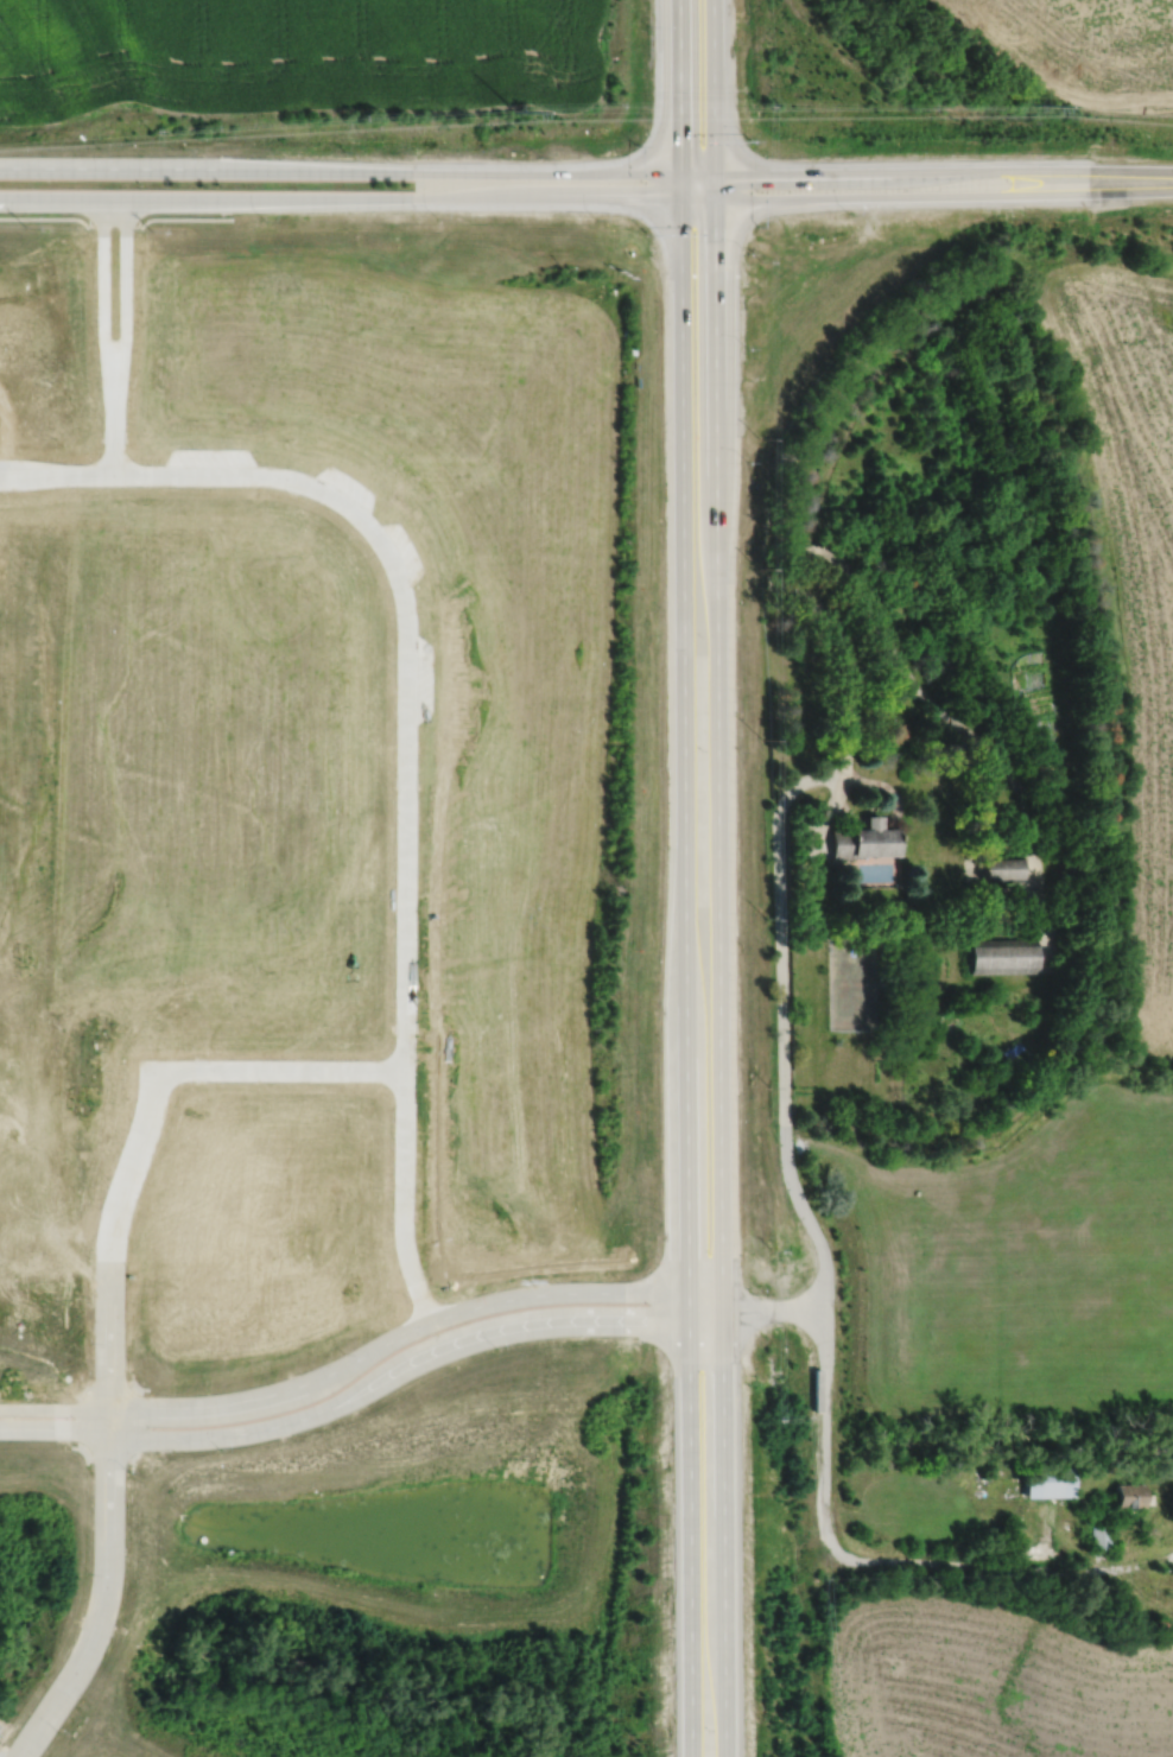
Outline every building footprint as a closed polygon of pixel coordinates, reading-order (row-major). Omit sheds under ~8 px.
[(829,829),(830,860),(851,858),(851,857),(895,856),(894,830),(880,830),(880,824),(880,817),(862,817),(863,823),(863,830),(848,830),(848,829),(829,829)] [(981,861),(982,880),(1020,880),(1020,860),(981,861)] [(968,940),(969,972),(1035,971),(1034,939),(968,940)] [(1074,1495),(1073,1469),(1024,1470),(1024,1496),(1074,1495)] [(1115,1507),(1144,1506),(1143,1501),(1152,1501),(1151,1494),(1143,1494),(1142,1483),(1115,1483),(1115,1507)] [(1092,1526),(1091,1547),(1109,1548),(1110,1526),(1092,1526)]
